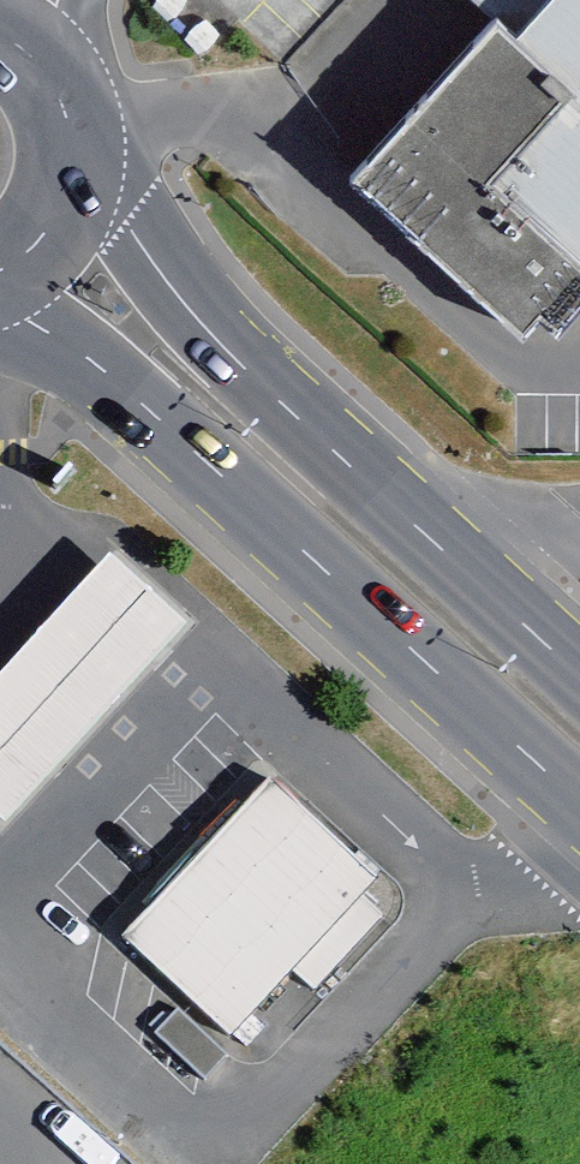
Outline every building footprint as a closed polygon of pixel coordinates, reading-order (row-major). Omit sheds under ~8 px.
[(515,13),(377,168),(558,329),(579,305),(579,0),(500,0),(515,13)] [(16,826),(203,620),(127,551),(0,690),(0,812),(16,826)] [(393,877),(271,776),(130,940),(248,1047),(393,877)]
